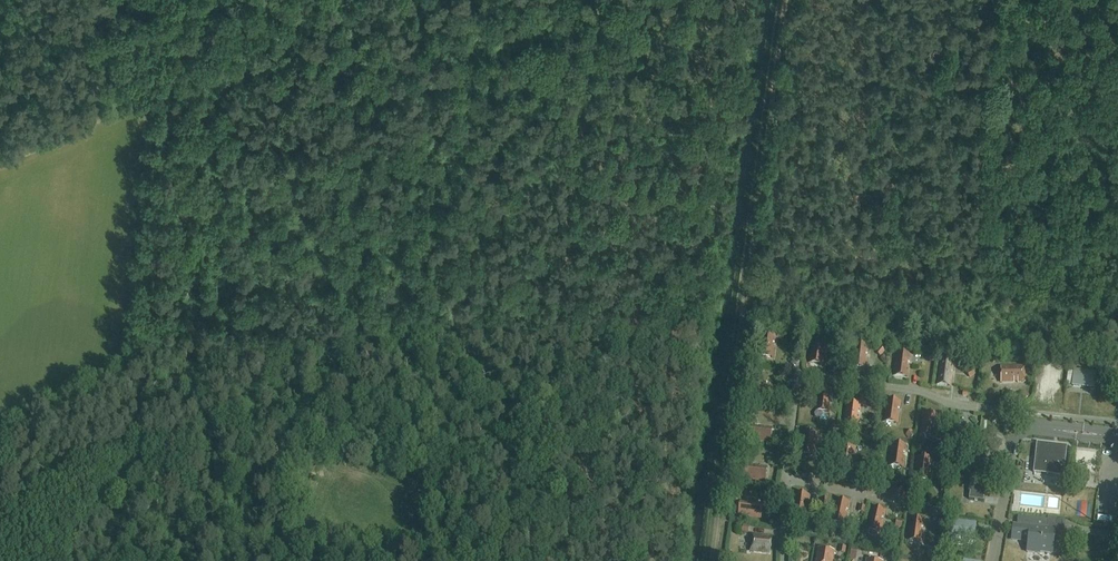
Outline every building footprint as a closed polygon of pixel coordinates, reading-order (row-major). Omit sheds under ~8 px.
[(774,342),(774,336),(760,334),(758,355),(772,357),(773,346),(771,345),(772,342),(774,342)] [(825,348),(826,342),(812,340),(809,362),(823,363),(825,352),(823,352),(823,348),(825,348)] [(867,353),(868,347),(854,345),(851,366),(865,368),(866,357),(865,357),(865,353),(867,353)] [(910,361),(910,355),(896,353),(894,375),(908,376),(909,365),(907,365),(908,361),(910,361)] [(952,370),(953,364),(939,362),(936,383),(950,385),(952,374),(950,374),(950,370),(952,370)] [(1024,382),(1024,366),(1002,366),(1002,382),(1014,382),(1014,380),(1018,380),(1018,382),(1024,382)] [(1073,385),(1094,388),(1095,373),(1075,370),(1073,385)] [(764,388),(761,388),(761,386),(754,385),(753,399),(774,402),(776,388),(765,386),(764,388)] [(831,397),(832,390),(818,388),(816,409),(829,411),(831,400),(829,400),(830,396),(831,397)] [(967,406),(975,405),(974,395),(966,396),(967,406)] [(900,407),(900,401),(887,399),(884,420),(898,422),(899,411),(897,411),(898,407),(900,407)] [(860,411),(861,405),(847,403),(844,424),(858,426),(859,415),(857,415),(858,411),(860,411)] [(937,421),(938,415),(924,412),(920,433),(934,436),(936,425),(934,424),(935,421),(937,421)] [(760,428),(756,427),(756,426),(750,425),(748,439),(769,441),(771,427),(760,426),(760,428)] [(816,440),(817,433),(803,432),(800,453),(814,454),(816,443),(814,443),(814,439),(816,440)] [(1064,473),(1067,446),(1037,442),(1034,470),(1064,473)] [(905,451),(906,445),(892,443),(889,464),(903,466),(905,455),(903,455),(903,451),(905,451)] [(854,454),(855,448),(841,446),(838,467),(852,469),(854,458),(852,457),(852,454),(854,454)] [(931,464),(932,458),(918,456),(915,477),(929,479),(931,468),(929,468),(929,464),(931,464)] [(756,467),(752,466),(752,464),(746,464),(744,477),(765,480),(767,466),(756,465),(756,467)] [(984,501),(986,480),(972,478),(969,499),(984,501)] [(1098,490),(1099,481),(1087,481),(1087,489),(1098,490)] [(808,501),(809,495),(795,493),(792,514),(806,516),(808,505),(806,505),(806,501),(808,501)] [(751,503),(747,503),(748,501),(741,500),(739,514),(761,517),(762,503),(751,501),(751,503)] [(848,509),(849,502),(836,500),(831,520),(845,523),(847,512),(846,512),(846,508),(848,509)] [(884,517),(885,511),(872,507),(867,528),(880,531),(883,520),(881,520),(882,516),(884,517)] [(923,526),(924,520),(910,518),(907,539),(921,541),(923,530),(921,530),(921,526),(923,526)] [(953,521),(951,536),(973,538),(975,524),(953,521)] [(1053,554),(1055,530),(1047,529),(1014,525),(1012,540),(1029,541),(1027,552),(1040,554),(1040,552),(1053,554)] [(769,553),(771,536),(752,534),(752,538),(754,539),(753,547),(751,546),(751,550),(769,553)] [(834,551),(818,548),(816,560),(832,560),(834,551)]
